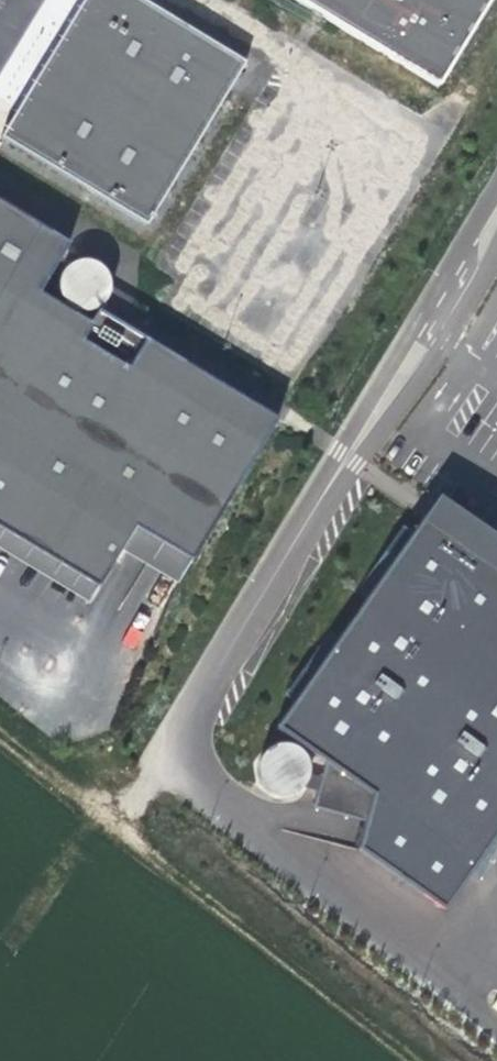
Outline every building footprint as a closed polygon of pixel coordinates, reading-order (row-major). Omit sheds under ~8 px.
[(0,134),(0,138),(144,226),(243,62),(141,0),(81,0),(0,134)] [(434,87),(486,0),(291,0),(434,87)] [(96,585),(132,526),(188,560),(275,418),(95,309),(88,322),(37,291),(67,243),(0,202),(0,527),(96,585)] [(79,259),(72,261),(67,264),(62,269),(59,274),(57,280),(56,287),(57,293),(60,299),(64,304),(70,308),(76,310),(82,311),(88,310),(94,307),(100,304),(104,299),(106,293),(108,286),(107,280),(105,274),(102,269),(97,264),(91,261),(85,259),(79,259)] [(437,496),(421,520),(496,574),(496,539),(437,496)] [(421,520),(274,730),(324,764),(313,807),(363,822),(357,851),(444,911),(496,835),(496,574),(421,520)]
